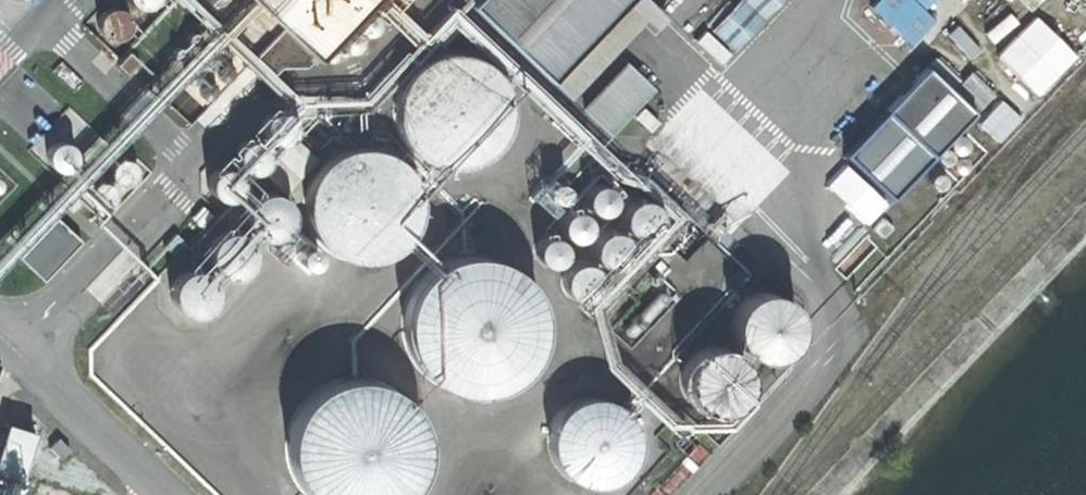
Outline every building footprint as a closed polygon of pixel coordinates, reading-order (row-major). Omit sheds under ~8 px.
[(162,6),(164,0),(126,0),(126,1),(131,9),(141,14),(154,13),(162,6)] [(310,55),(362,0),(253,0),(310,55)] [(389,16),(404,0),(371,0),(389,16)] [(466,5),(545,80),(620,0),(471,0),(466,5)] [(621,0),(620,0),(545,80),(560,94),(636,15),(621,0)] [(704,21),(727,44),(770,0),(724,0),(704,21)] [(936,18),(926,9),(934,0),(879,0),(871,9),(913,45),(936,18)] [(122,42),(130,35),(134,22),(129,10),(121,4),(109,3),(100,8),(94,19),(94,30),(99,38),(109,43),(122,42)] [(423,30),(433,40),(453,21),(444,10),(423,30)] [(204,56),(221,76),(235,64),(217,44),(204,56)] [(407,142),(416,152),(428,162),(440,167),(456,169),(470,167),(485,161),(497,152),(506,139),(512,124),(514,107),(510,91),(503,78),(492,66),(474,56),(456,53),(437,57),(422,65),(410,76),(400,96),(398,112),(401,128),(407,142)] [(939,151),(980,111),(931,62),(891,103),(939,151)] [(204,96),(214,85),(194,65),(183,76),(204,96)] [(664,99),(640,76),(592,125),(616,148),(664,99)] [(279,146),(287,140),(292,132),(292,122),(287,113),(276,106),(266,106),(256,113),(251,124),(253,136),(262,145),(271,147),(279,146)] [(264,156),(262,145),(253,136),(240,135),(228,142),(225,153),(227,167),(235,173),(245,176),(253,175),(262,168),(264,156)] [(297,178),(310,165),(289,146),(276,159),(297,178)] [(300,231),(305,242),(314,252),(325,261),(340,268),(357,270),(376,267),(394,258),(407,245),(414,231),(418,215),(417,195),(410,178),(401,166),(386,154),(367,148),(352,148),(331,153),(314,165),(303,180),(297,196),(296,212),(300,231)] [(618,227),(623,235),(627,240),(638,244),(648,242),(656,236),(662,226),(661,215),(656,206),(647,200),(636,200),(626,204),(618,215),(618,227)] [(40,280),(78,241),(54,217),(16,256),(40,280)] [(587,253),(590,265),(598,272),(605,274),(618,272),(627,265),(631,257),(630,244),(627,240),(623,235),(616,231),(605,230),(596,234),(588,244),(587,253)] [(480,391),(501,385),(518,373),(534,353),(540,337),(542,317),(537,296),(529,280),(517,266),(500,256),(481,250),(461,250),(439,257),(424,266),(411,281),(402,300),(399,319),(401,335),(406,352),(415,366),(424,375),(435,383),(447,388),(463,392),(480,391)] [(219,277),(232,274),(229,259),(191,265),(194,280),(177,283),(182,316),(225,309),(219,277)] [(598,272),(590,265),(581,261),(570,262),(558,271),(554,285),(557,296),(564,304),(575,308),(587,307),(596,300),(601,288),(598,272)] [(663,299),(649,285),(612,321),(626,336),(663,299)] [(726,341),(730,352),(742,365),(751,370),(763,372),(781,368),(791,361),(799,348),(801,334),(798,318),(787,305),(775,298),(757,297),(740,304),(731,315),(726,327),(726,341)] [(675,394),(683,408),(700,418),(718,418),(733,411),(742,399),(746,388),(745,373),(742,365),(730,352),(716,346),(701,347),(685,355),(677,365),(673,382),(675,394)] [(407,494),(419,474),(424,453),(423,434),(417,414),(406,399),(391,386),(373,378),(351,375),(333,378),(313,387),(296,402),(285,421),(281,440),(282,459),(288,479),(296,491),(300,494),(405,494),(407,494)] [(605,398),(590,396),(581,397),(568,402),(555,414),(548,431),(548,443),(551,456),(557,466),(569,476),(585,482),(602,481),(616,475),(629,462),(634,448),(634,432),(629,418),(619,406),(605,398)]
